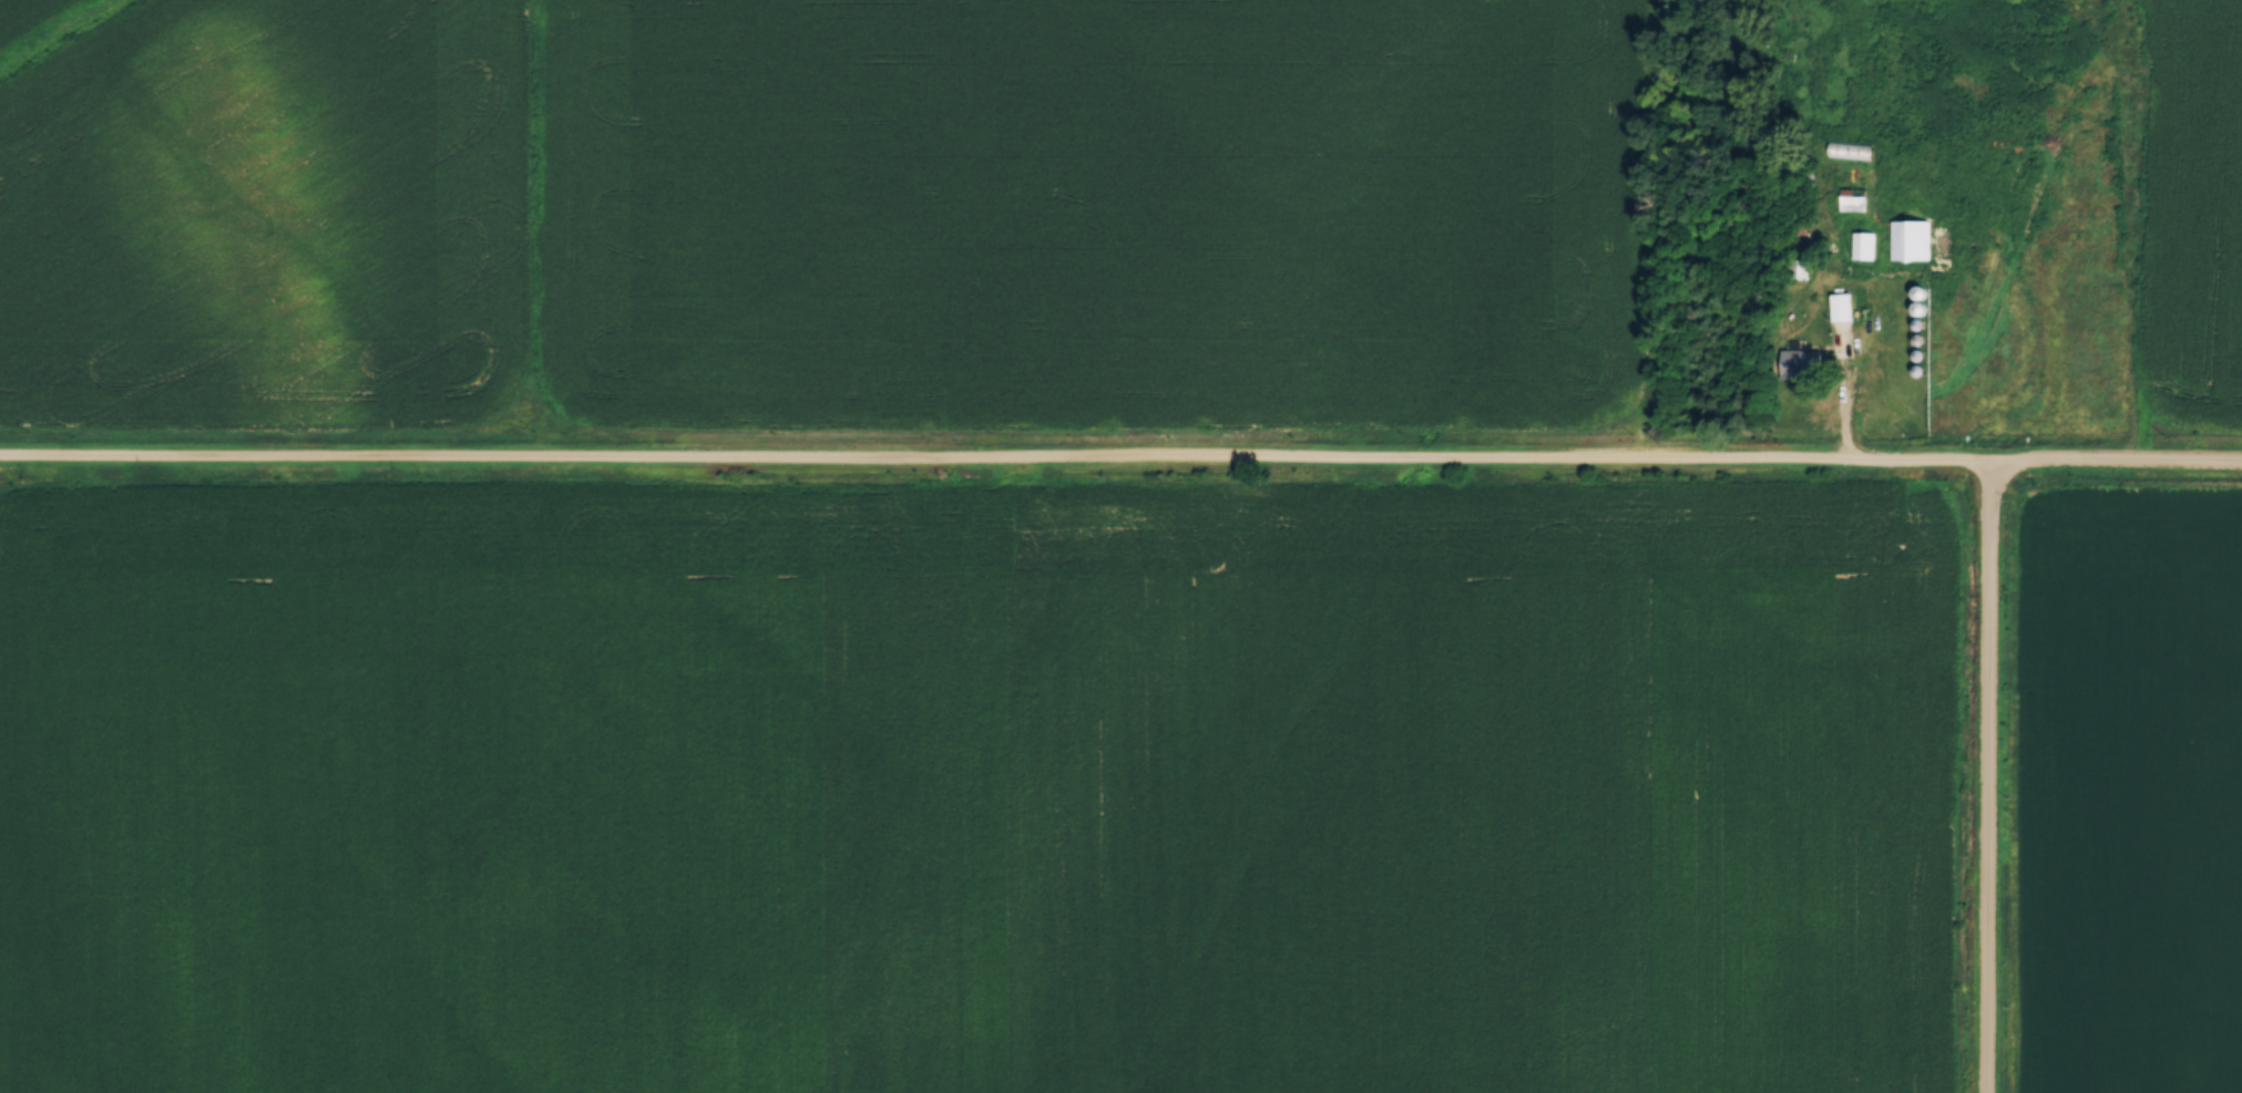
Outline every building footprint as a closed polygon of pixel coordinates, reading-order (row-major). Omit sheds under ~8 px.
[(1873,155),(1874,138),(1829,136),(1829,153),(1873,155)] [(1867,190),(1841,190),(1841,207),(1867,207),(1867,190)] [(1931,216),(1892,216),(1892,256),(1931,256),(1931,216)] [(1854,254),(1875,254),(1875,229),(1854,229),(1854,254)] [(1852,317),(1852,289),(1832,289),(1832,317),(1852,317)] [(1779,345),(1779,374),(1822,374),(1822,345),(1801,345),(1801,336),(1788,336),(1788,345),(1779,345)]
